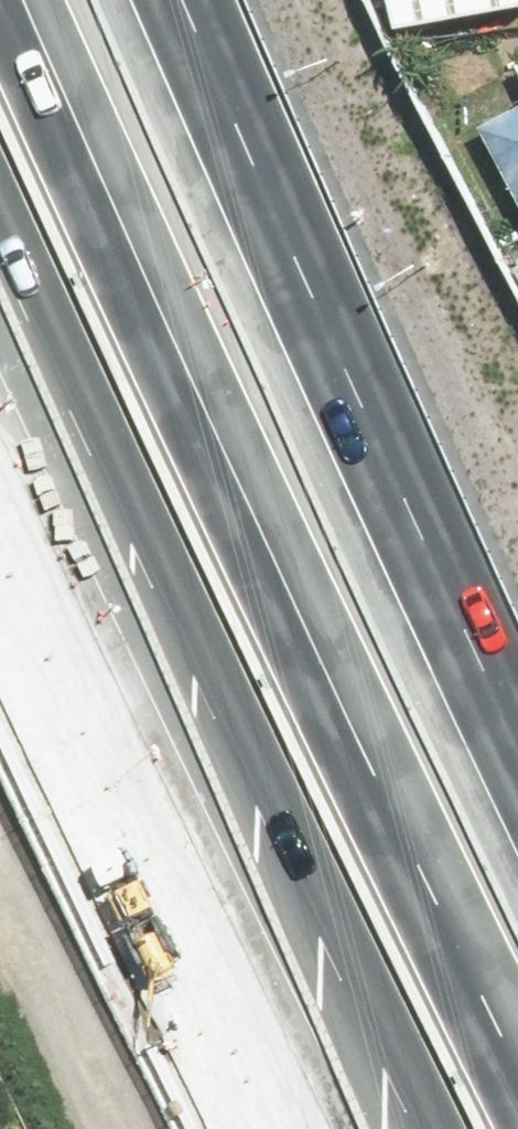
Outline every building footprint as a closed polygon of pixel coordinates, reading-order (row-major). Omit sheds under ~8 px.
[(494,123),(517,171),(517,111),(494,123)]
